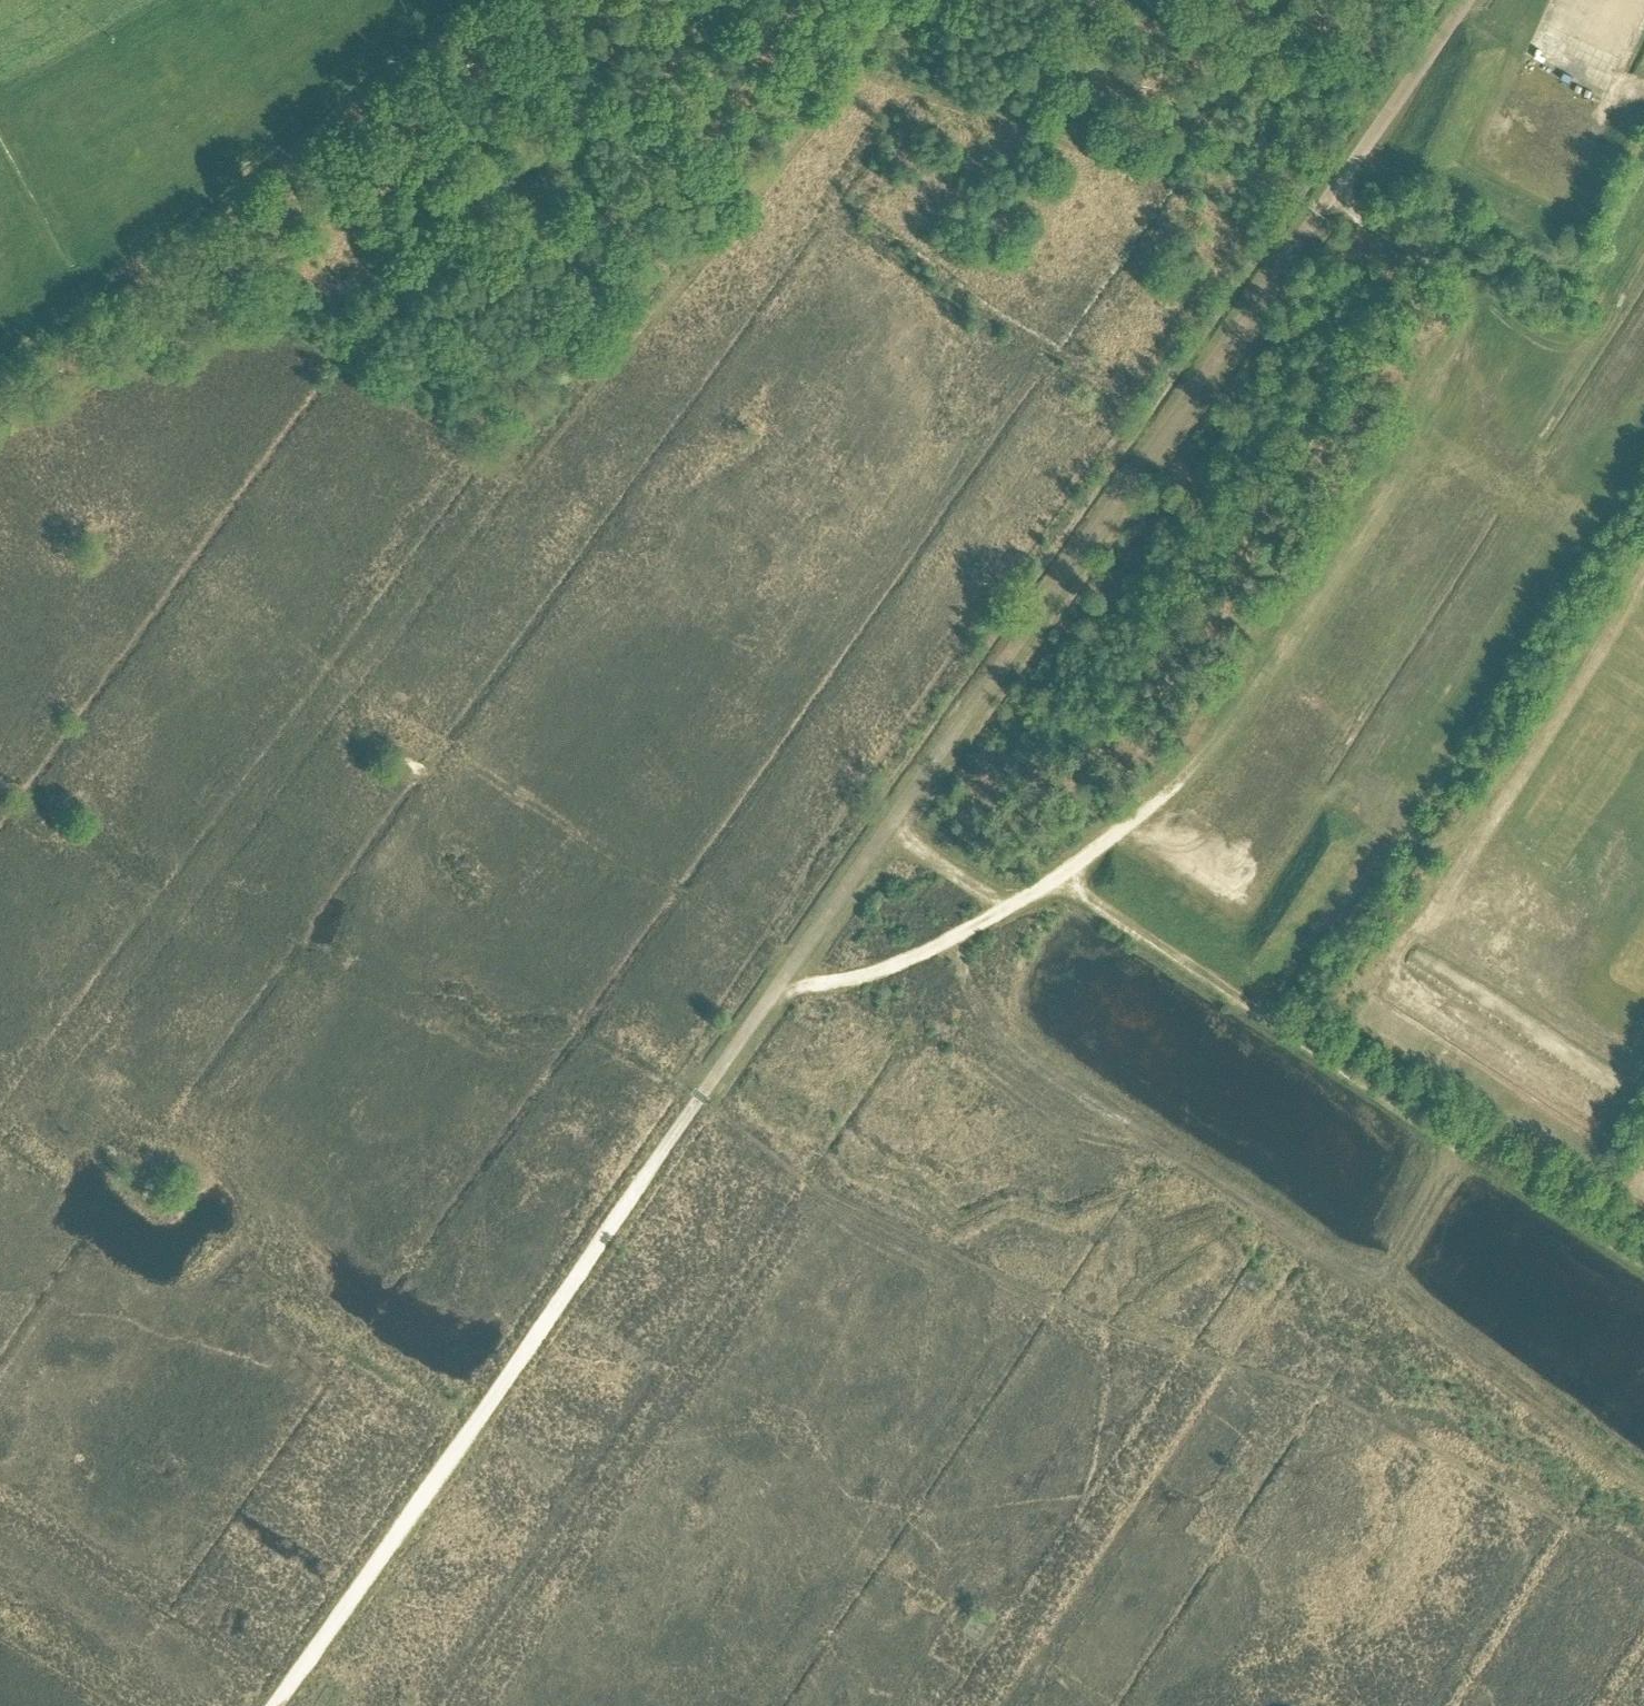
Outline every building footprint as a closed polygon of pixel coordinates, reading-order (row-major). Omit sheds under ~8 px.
[(1161,14),(1173,0),(1146,0),(1161,14)] [(172,1187),(158,1196),(165,1207),(179,1199),(172,1187)]
